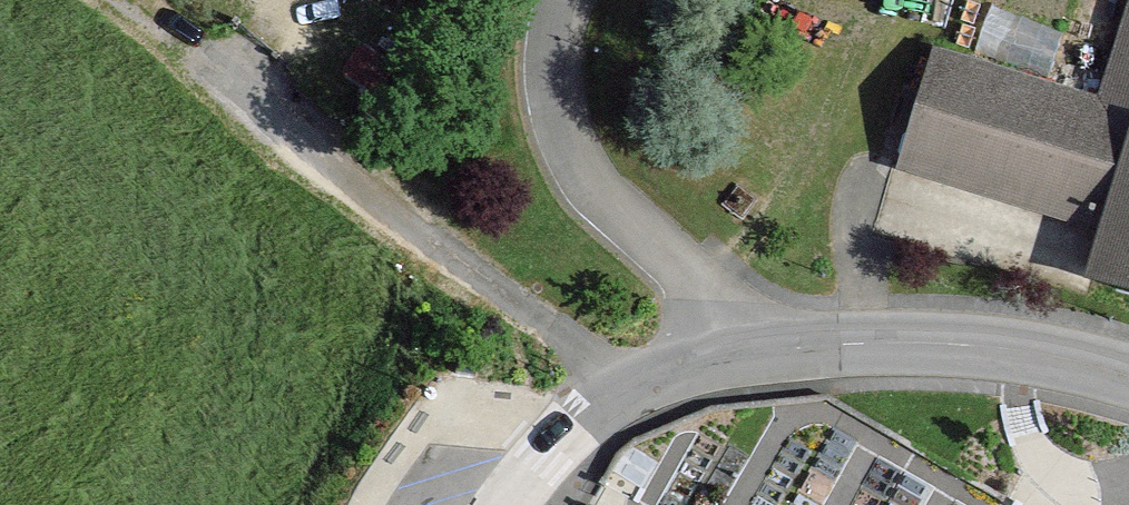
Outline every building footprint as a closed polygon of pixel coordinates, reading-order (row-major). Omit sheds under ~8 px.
[(1117,70),(1102,120),(1128,129),(1128,30),(1117,70)] [(1102,120),(1055,106),(932,71),(920,111),(912,138),(903,168),(1103,230),(1128,148),(1128,129),(1102,120)] [(912,138),(920,111),(905,107),(898,134),(912,138)] [(1103,230),(1088,281),(1128,293),(1128,148),(1103,230)]
